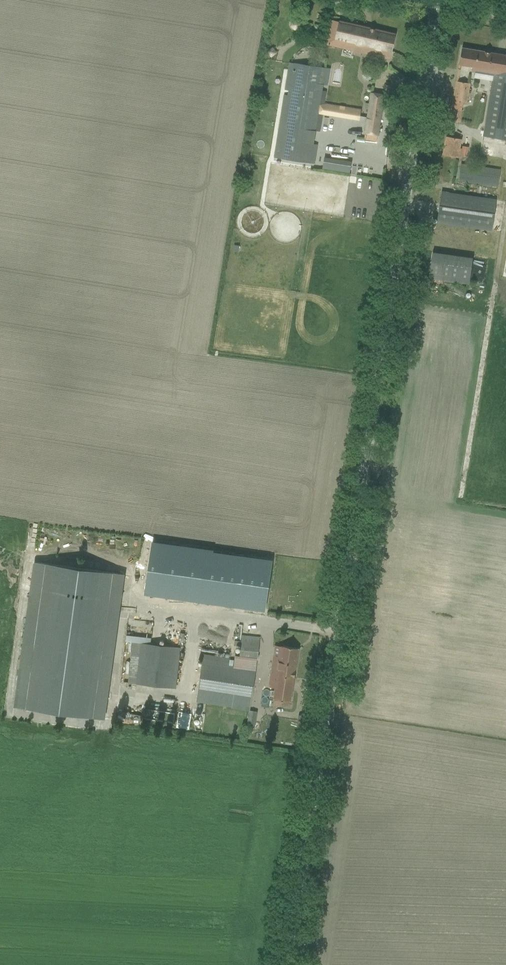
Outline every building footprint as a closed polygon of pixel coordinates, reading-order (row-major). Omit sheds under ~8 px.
[(328,29),(325,44),(343,48),(344,40),(355,43),(353,51),(367,54),(376,56),(388,59),(390,51),(391,51),(395,35),(331,20),(328,29)] [(505,140),(505,55),(462,47),(459,65),(473,67),(472,72),(475,72),(476,70),(494,73),(483,136),(505,140)] [(289,62),(273,157),(315,164),(318,145),(314,144),(316,131),(315,131),(322,90),(323,85),(326,68),(294,62),(294,63),(289,62)] [(450,120),(459,122),(463,102),(467,103),(470,84),(456,81),(450,120)] [(364,139),(377,141),(384,95),(372,93),(364,139)] [(447,137),(443,155),(453,156),(459,157),(461,148),(459,148),(460,139),(456,138),(447,137)] [(326,160),(325,168),(353,172),(354,164),(326,160)] [(459,180),(498,186),(501,170),(461,164),(459,180)] [(457,181),(455,193),(465,194),(466,183),(457,181)] [(437,223),(492,230),(496,200),(442,192),(437,223)] [(477,259),(435,253),(431,280),(474,286),(477,259)] [(151,545),(145,595),(265,609),(271,560),(151,545)] [(46,563),(27,708),(92,717),(113,572),(46,563)] [(240,658),(258,659),(260,637),(242,635),(240,658)] [(128,682),(177,687),(181,647),(133,642),(128,682)] [(272,704),(290,707),(299,648),(281,646),(279,657),(274,656),(269,686),(275,686),(272,704)] [(198,692),(251,701),(257,670),(229,665),(230,658),(204,654),(198,692)] [(249,710),(246,726),(255,728),(257,711),(249,710)]
